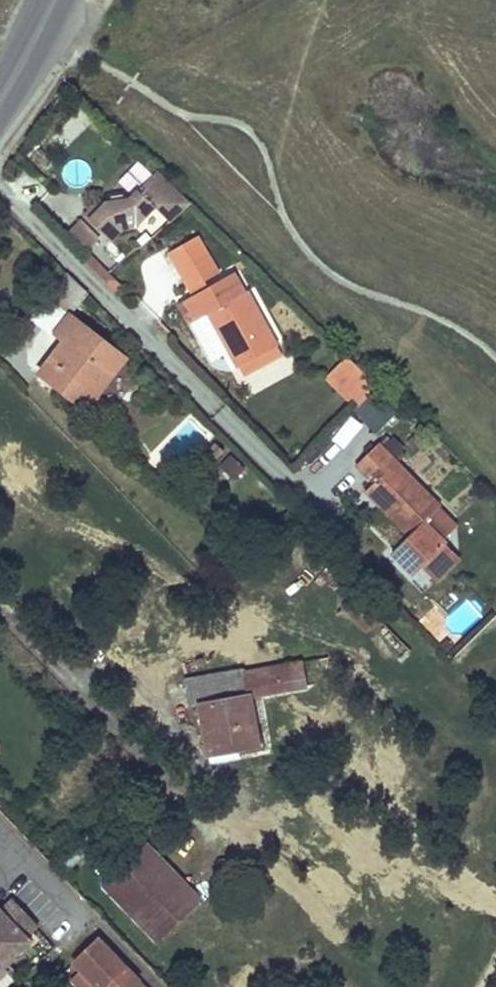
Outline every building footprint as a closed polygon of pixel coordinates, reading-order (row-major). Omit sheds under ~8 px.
[(130,224),(153,204),(168,220),(184,204),(188,201),(155,168),(129,195),(106,198),(82,222),(104,244),(124,225),(130,224)] [(82,222),(106,198),(96,199),(78,218),(82,222)] [(218,274),(197,236),(169,252),(190,290),(218,274)] [(85,249),(78,255),(100,277),(107,271),(85,249)] [(121,285),(107,271),(100,277),(114,291),(121,285)] [(232,274),(185,300),(216,356),(229,349),(238,366),(277,345),(247,291),(242,294),(232,274)] [(39,373),(61,390),(70,378),(94,397),(123,358),(69,316),(55,334),(64,341),(39,373)] [(277,345),(238,366),(244,375),(282,354),(277,345)] [(347,358),(332,373),(362,403),(377,387),(347,358)] [(332,373),(327,379),(357,408),(362,403),(332,373)] [(70,378),(61,390),(85,408),(94,397),(70,378)] [(333,442),(346,450),(361,426),(349,418),(333,442)] [(377,443),(356,464),(368,477),(372,473),(377,479),(365,491),(408,534),(390,552),(413,575),(445,544),(423,522),(439,506),(377,443)] [(223,452),(215,445),(202,458),(210,465),(223,452)] [(244,469),(230,456),(220,466),(234,479),(244,469)] [(355,595),(343,607),(366,630),(377,618),(355,595)] [(300,662),(244,672),(244,669),(195,678),(200,705),(207,746),(236,741),(238,748),(257,745),(248,696),(304,686),(300,662)] [(200,705),(195,678),(184,680),(189,707),(200,705)] [(236,741),(207,746),(210,763),(239,758),(238,748),(236,741)] [(148,843),(103,886),(157,942),(202,899),(148,843)] [(3,906),(0,909),(0,972),(33,940),(28,935),(40,923),(13,896),(3,906)] [(76,961),(101,986),(145,986),(99,939),(76,961)]
